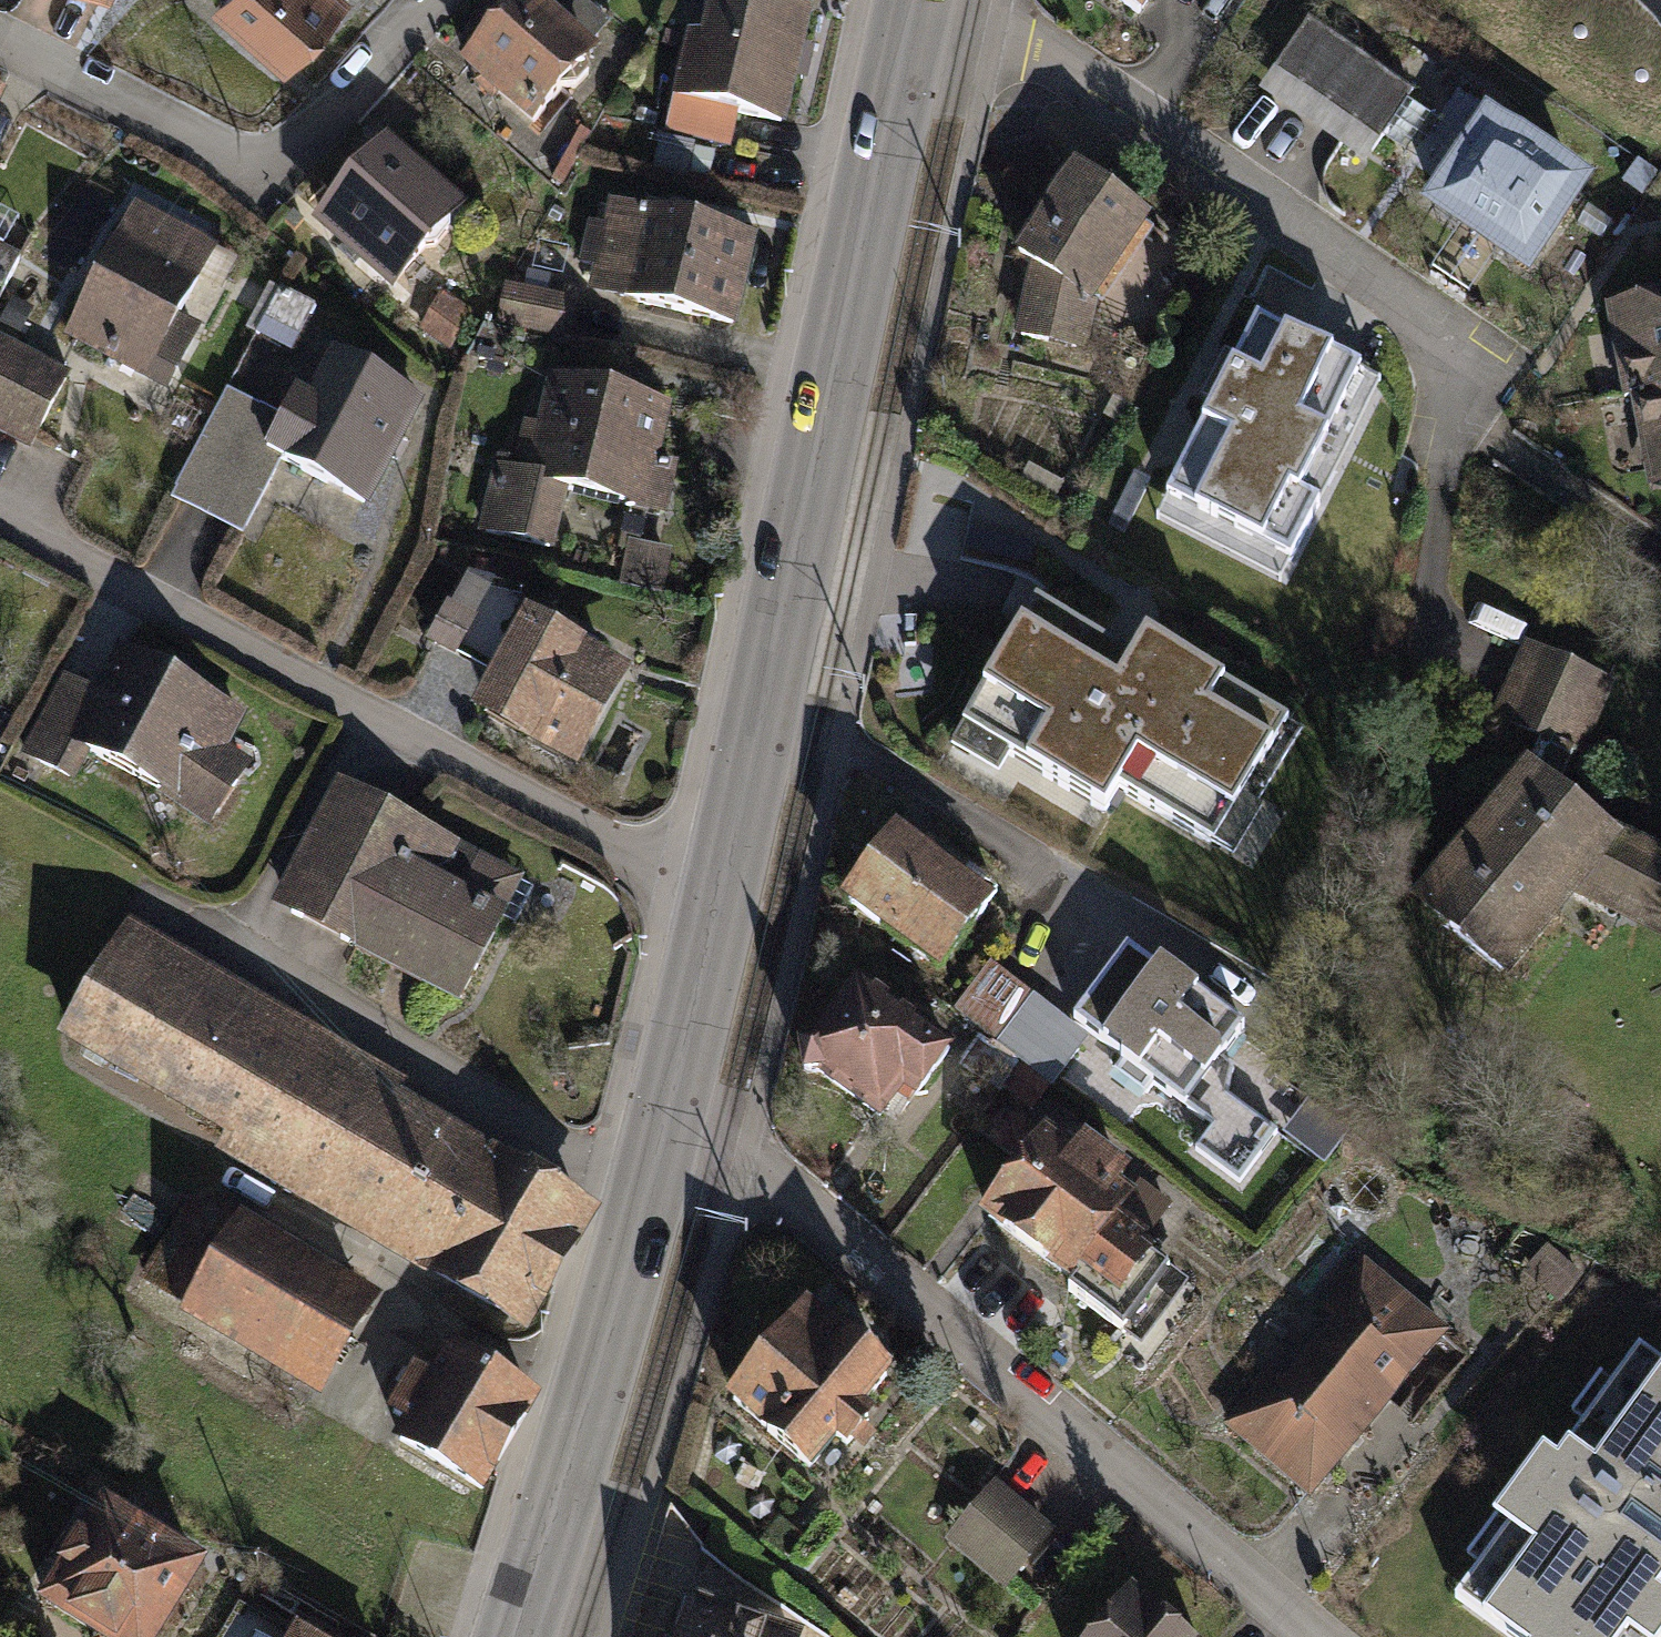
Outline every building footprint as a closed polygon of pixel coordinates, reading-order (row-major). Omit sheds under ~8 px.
[(349,0),(218,0),(214,5),(287,70),(349,0)] [(590,57),(523,0),(518,0),(457,71),(526,131),(590,57)] [(802,19),(719,0),(706,0),(695,45),(682,42),(666,110),(775,135),(802,19)] [(1138,25),(1156,0),(1102,0),(1138,25)] [(1660,147),(1660,50),(1657,46),(1644,31),(1632,16),(1617,11),(1597,5),(1579,0),(1440,0),(1660,147)] [(1411,94),(1308,23),(1261,93),(1364,163),(1411,94)] [(1526,278),(1592,182),(1486,110),(1420,206),(1476,243),(1526,278)] [(405,284),(469,212),(398,148),(333,221),(405,284)] [(1148,225),(1071,173),(1014,265),(1032,276),(1015,344),(1085,355),(1091,306),(1148,225)] [(734,328),(754,241),(606,208),(586,296),(734,328)] [(213,253),(128,209),(59,342),(167,398),(201,331),(179,320),(213,253)] [(0,241),(0,278),(14,285),(29,256),(0,241)] [(1660,390),(1660,297),(1607,308),(1625,397),(1632,395),(1660,390)] [(1277,577),(1377,385),(1255,322),(1236,359),(1155,514),(1277,577)] [(22,450),(61,376),(0,344),(0,438),(22,450)] [(359,507),(414,399),(326,355),(304,399),(290,392),(274,423),(218,395),(162,503),(234,540),(273,464),(359,507)] [(666,406),(542,379),(532,430),(518,424),(507,473),(485,466),(471,530),(545,550),(558,496),(656,518),(669,464),(653,462),(666,406)] [(1632,395),(1650,490),(1660,488),(1660,390),(1632,395)] [(665,550),(624,541),(614,584),(656,593),(665,550)] [(1140,805),(1207,688),(1115,635),(1120,627),(1056,590),(1029,638),(986,614),(940,695),(1036,749),(1026,766),(1077,795),(1089,775),(1140,805)] [(465,650),(485,614),(456,598),(436,634),(465,650)] [(624,671),(516,619),(458,718),(565,779),(624,671)] [(222,746),(239,710),(115,643),(89,689),(58,674),(14,754),(68,780),(82,753),(171,803),(204,827),(252,765),(222,746)] [(1611,686),(1523,647),(1492,718),(1580,756),(1611,686)] [(1622,839),(1528,764),(1416,905),(1459,939),(1510,980),(1622,839)] [(266,912),(455,1010),(523,879),(334,781),(266,912)] [(1598,904),(1660,936),(1660,842),(1636,829),(1598,904)] [(899,837),(845,907),(937,977),(991,907),(899,837)] [(148,939),(127,926),(61,1039),(230,1138),(220,1156),(321,1215),(371,1244),(416,1270),(463,1298),(460,1302),(527,1341),(600,1216),(556,1191),(558,1188),(529,1172),(527,1174),(510,1164),(488,1151),(442,1124),(395,1097),(402,1086),(371,1068),(319,1038),(268,1008),(171,952),(148,939)] [(1169,991),(1118,953),(1067,1022),(1182,1107),(1239,1029),(1175,982),(1169,991)] [(1009,1021),(1033,991),(999,964),(975,993),(1009,1021)] [(951,1047),(852,981),(800,1043),(792,1043),(795,1072),(813,1073),(868,1119),(897,1081),(916,1093),(951,1047)] [(1235,1120),(1209,1152),(1246,1181),(1272,1148),(1235,1120)] [(987,1221),(1074,1285),(1085,1272),(1122,1222),(1141,1196),(1136,1192),(1146,1178),(1089,1135),(1077,1151),(1052,1132),(987,1221)] [(183,1309),(233,1226),(189,1199),(138,1281),(183,1309)] [(319,1404),(381,1302),(239,1216),(233,1226),(183,1309),(177,1318),(319,1404)] [(1122,1222),(1085,1272),(1127,1303),(1161,1259),(1147,1249),(1151,1243),(1122,1222)] [(1318,1484),(1455,1314),(1371,1247),(1332,1294),(1345,1305),(1288,1375),(1271,1362),(1229,1413),(1318,1484)] [(807,1310),(724,1408),(803,1475),(829,1445),(849,1462),(884,1420),(870,1409),(893,1382),(807,1310)] [(540,1401),(447,1346),(435,1366),(428,1377),(412,1368),(384,1414),(402,1425),(390,1444),(482,1499),(540,1401)] [(1641,1354),(1555,1469),(1540,1458),(1466,1558),(1480,1569),(1453,1605),(1496,1636),(1660,1636),(1660,1369),(1641,1354)] [(1054,1531),(997,1482),(948,1540),(1005,1588),(1054,1531)] [(200,1572),(94,1509),(29,1616),(65,1636),(161,1636),(200,1572)] [(1133,1589),(1094,1636),(1194,1636),(1133,1589)] [(236,1611),(221,1636),(279,1636),(236,1611)] [(695,1636),(801,1636),(701,1612),(695,1636)]
